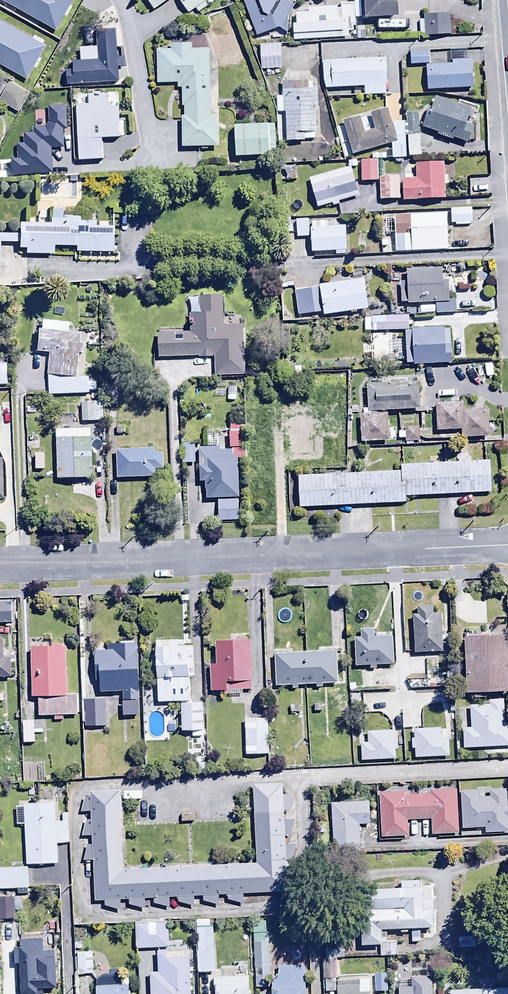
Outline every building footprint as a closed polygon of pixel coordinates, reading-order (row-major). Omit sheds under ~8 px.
[(205,5),(221,42),(239,35),(224,0),(218,0),(205,5)] [(277,0),(243,0),(256,35),(279,26),(286,30),(288,16),(293,4),(285,0),(279,0),(278,2),(277,0)] [(365,16),(398,15),(398,0),(365,0),(365,16)] [(293,22),(293,39),(348,37),(348,30),(353,30),(353,26),(355,26),(354,2),(340,3),(340,8),(337,8),(337,5),(308,6),(308,12),(296,12),(296,22),(293,22)] [(449,13),(428,14),(428,12),(423,12),(424,19),(419,19),(420,35),(450,34),(449,13)] [(209,116),(209,48),(192,49),(192,42),(180,42),(180,32),(170,32),(170,48),(157,48),(157,81),(178,81),(178,88),(181,88),(181,105),(184,105),(184,117),(182,117),(182,148),(201,148),(201,150),(208,150),(208,146),(218,146),(217,116),(209,116)] [(282,34),(260,34),(260,59),(282,58),(282,34)] [(426,40),(409,40),(409,55),(426,54),(426,40)] [(427,50),(428,79),(470,78),(469,49),(427,50)] [(7,80),(19,61),(12,57),(0,76),(7,80)] [(34,62),(25,58),(16,77),(24,81),(34,62)] [(386,59),(321,61),(323,89),(364,88),(364,95),(386,95),(385,85),(387,85),(386,59)] [(277,111),(285,111),(286,141),(314,139),(314,132),(320,132),(318,87),(313,87),(313,79),(309,79),(309,73),(289,74),(289,80),(281,80),(282,95),(276,95),(277,111)] [(12,78),(0,97),(0,98),(19,110),(32,90),(12,78)] [(459,105),(436,97),(431,111),(427,109),(421,127),(438,132),(437,135),(452,140),(453,138),(468,143),(474,125),(468,123),(474,105),(461,100),(459,105)] [(276,148),(275,114),(233,116),(234,149),(276,148)] [(377,150),(360,150),(360,172),(377,172),(377,150)] [(402,169),(403,192),(447,191),(445,152),(414,153),(414,169),(402,169)] [(356,188),(347,157),(308,168),(317,199),(356,188)] [(399,167),(379,167),(379,191),(399,191),(399,167)] [(470,199),(450,199),(450,214),(470,214),(470,199)] [(345,208),(311,209),(312,242),(334,242),(334,246),(346,245),(345,208)] [(308,209),(295,209),(295,228),(308,227),(308,209)] [(52,255),(52,246),(76,246),(76,253),(114,253),(114,227),(107,227),(107,222),(97,222),(97,221),(81,221),(81,216),(64,216),(64,211),(51,210),(51,218),(48,218),(48,224),(19,224),(18,249),(25,249),(25,255),(52,255)] [(447,213),(394,215),(394,218),(382,219),(383,241),(395,240),(396,252),(448,250),(447,213)] [(26,286),(26,257),(20,257),(20,254),(16,254),(16,231),(0,231),(0,287),(26,286)] [(400,282),(400,303),(435,302),(435,305),(419,305),(419,314),(455,313),(454,299),(448,299),(448,280),(442,280),(442,268),(406,268),(406,282),(400,282)] [(324,313),(319,285),(303,288),(307,316),(324,313)] [(190,331),(158,334),(159,357),(200,356),(200,357),(214,357),(214,376),(247,375),(243,323),(224,324),(222,294),(197,296),(198,314),(189,314),(190,331)] [(372,321),(409,320),(408,306),(371,307),(372,321)] [(404,321),(406,355),(453,352),(451,319),(404,321)] [(367,403),(417,401),(416,373),(366,375),(367,403)] [(94,392),(81,391),(81,410),(94,410),(94,392)] [(435,404),(436,430),(461,429),(462,437),(489,436),(488,409),(462,410),(462,403),(435,404)] [(386,432),(385,405),(359,406),(360,433),(386,432)] [(316,406),(285,407),(286,418),(284,418),(284,427),(286,427),(287,447),(318,446),(316,406)] [(94,416),(55,416),(56,468),(95,467),(94,416)] [(206,446),(199,446),(200,482),(205,481),(205,490),(207,490),(207,499),(239,498),(237,459),(247,459),(247,448),(242,448),(241,420),(230,421),(231,449),(220,450),(219,430),(206,431),(206,446)] [(419,427),(404,427),(405,442),(419,441),(419,427)] [(194,444),(181,444),(182,464),(194,463),(194,444)] [(162,452),(155,452),(154,448),(116,449),(117,478),(155,476),(155,468),(163,468),(162,452)] [(403,462),(404,487),(491,483),(489,453),(403,456),(403,462)] [(297,498),(405,494),(404,487),(403,462),(296,467),(297,498)] [(416,604),(412,605),(414,645),(447,643),(445,603),(433,603),(432,594),(415,595),(416,604)] [(507,626),(489,626),(489,620),(463,620),(465,686),(507,685),(507,674),(507,626)] [(0,627),(0,670),(10,669),(10,646),(3,646),(3,627),(0,627)] [(361,637),(355,637),(356,666),(370,665),(370,669),(377,669),(377,666),(394,665),(392,636),(374,637),(374,628),(361,629),(361,637)] [(252,690),(249,638),(215,640),(216,663),(209,663),(210,691),(225,690),(225,695),(242,694),(242,690),(252,690)] [(336,673),(335,642),(274,643),(275,675),(336,673)] [(31,646),(32,696),(38,696),(38,716),(53,716),(53,721),(63,721),(62,714),(77,714),(77,694),(67,694),(66,646),(31,646)] [(104,688),(83,688),(83,717),(104,717),(104,688)] [(202,692),(180,693),(180,722),(202,722),(202,692)] [(138,701),(124,702),(124,719),(138,719),(138,701)] [(476,711),(455,711),(456,736),(477,736),(476,711)] [(268,712),(244,712),(245,746),(269,745),(268,712)] [(35,721),(23,720),(23,742),(35,742),(35,721)] [(457,824),(455,777),(425,778),(425,783),(407,783),(407,779),(378,780),(380,827),(409,826),(409,810),(430,809),(431,825),(457,824)] [(282,784),(254,785),(257,862),(122,868),(118,791),(91,792),(91,798),(86,798),(82,812),(91,812),(91,820),(86,820),(81,836),(92,836),(93,845),(88,845),(83,861),(93,860),(95,900),(105,900),(105,906),(120,909),(119,900),(128,899),(129,904),(144,908),(144,899),(153,899),(153,903),(169,908),(169,898),(177,897),(178,901),(194,906),(193,896),(202,896),(202,901),(218,905),(218,896),(227,895),(227,899),(243,904),(242,894),(287,893),(286,860),(291,860),(296,845),(296,836),(290,835),(294,820),(284,820),(284,810),(288,810),(293,796),(282,796),(282,784)] [(367,789),(330,791),(334,841),(359,840),(358,813),(369,813),(367,789)] [(460,791),(462,828),(485,827),(485,832),(507,831),(507,827),(507,817),(507,809),(506,809),(505,789),(489,790),(490,797),(480,797),(480,790),(460,791)] [(56,793),(23,794),(25,855),(58,854),(57,833),(68,833),(67,802),(56,803),(56,793)] [(27,877),(27,856),(0,857),(0,878),(27,877)] [(401,886),(359,888),(361,944),(380,944),(380,956),(397,956),(396,942),(387,942),(386,928),(400,928),(400,932),(407,931),(407,929),(411,928),(411,942),(420,941),(419,928),(433,927),(433,924),(436,923),(435,899),(432,899),(431,885),(422,886),(422,880),(401,881),(401,886)] [(0,897),(0,917),(15,917),(14,896),(0,897)] [(135,937),(164,935),(162,909),(133,911),(135,937)] [(213,910),(196,910),(197,963),(214,963),(213,910)] [(253,942),(267,941),(266,920),(252,921),(253,942)] [(14,947),(15,963),(19,963),(20,993),(38,993),(38,988),(56,987),(55,951),(42,951),(41,937),(20,938),(20,946),(14,947)] [(156,939),(157,961),(149,961),(151,993),(193,993),(190,937),(156,939)] [(326,958),(335,957),(345,957),(344,939),(325,940),(326,958)] [(94,940),(74,941),(75,965),(95,964),(94,940)] [(267,941),(253,942),(256,989),(270,988),(267,941)] [(324,979),(334,979),(336,979),(335,957),(326,958),(323,958),(324,979)] [(214,967),(216,993),(249,993),(248,965),(214,967)] [(304,966),(278,967),(278,974),(275,974),(276,977),(272,977),(273,993),(305,993),(304,966)] [(96,975),(97,993),(130,993),(129,985),(122,985),(122,975),(96,975)] [(387,975),(374,975),(375,991),(388,991),(387,975)] [(431,976),(398,978),(399,987),(398,987),(398,993),(432,993),(431,976)] [(337,979),(338,993),(371,993),(370,978),(337,979)] [(334,979),(324,979),(325,991),(334,991),(334,979)]
